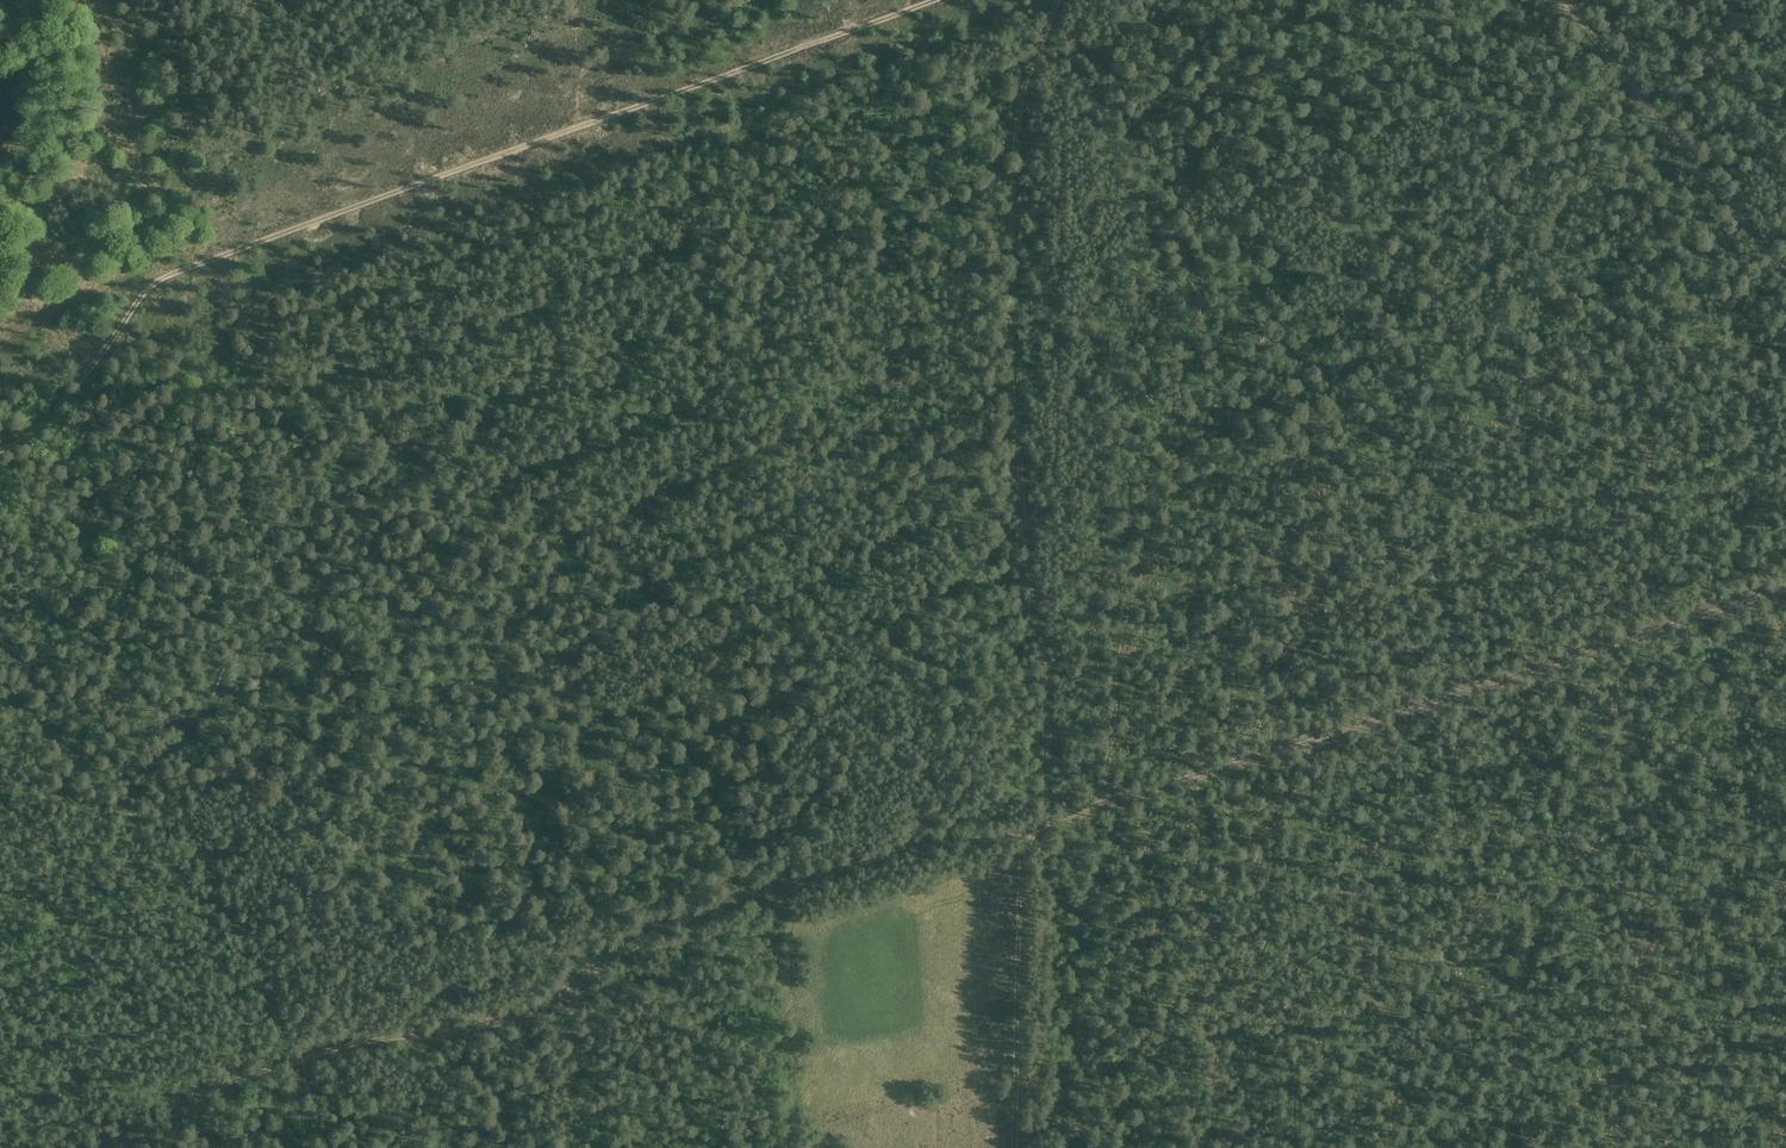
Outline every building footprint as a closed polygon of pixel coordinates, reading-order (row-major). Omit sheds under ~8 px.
[(521,150),(524,163),(535,161),(532,147),(521,150)]
